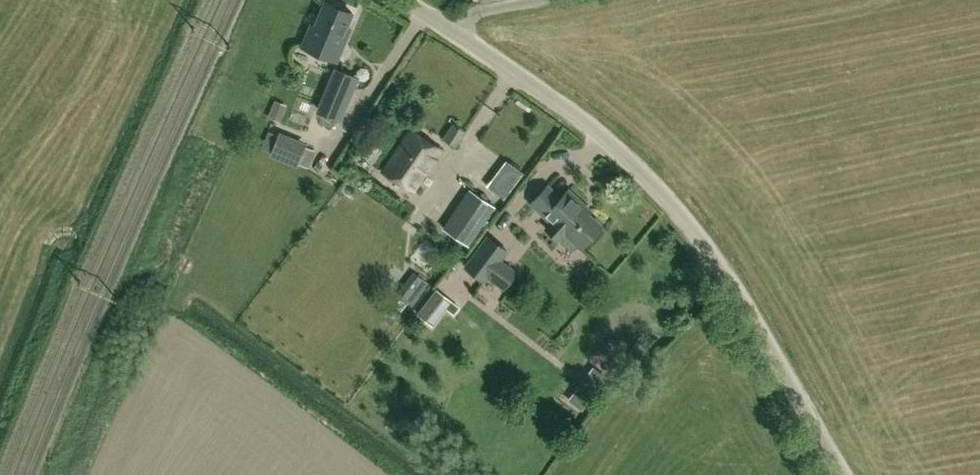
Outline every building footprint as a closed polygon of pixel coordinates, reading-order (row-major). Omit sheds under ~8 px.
[(352,13),(326,1),(315,26),(312,24),(302,46),(336,61),(346,39),(342,37),(352,13)] [(336,118),(342,121),(357,78),(338,71),(322,113),(319,122),(332,128),(336,118)] [(455,148),(464,131),(452,124),(442,141),(455,148)] [(410,130),(383,171),(413,191),(440,150),(410,130)] [(531,203),(551,222),(546,228),(559,240),(560,239),(574,251),(579,245),(581,247),(601,224),(582,207),(585,203),(568,188),(560,197),(547,185),(531,203)] [(475,237),(496,207),(469,189),(448,219),(475,237)] [(504,290),(507,285),(517,272),(502,260),(509,251),(487,235),(463,267),(485,283),(488,279),(504,290)] [(433,326),(452,301),(436,289),(417,313),(433,326)] [(607,376),(601,371),(594,366),(583,382),(569,399),(583,409),(607,376)]
